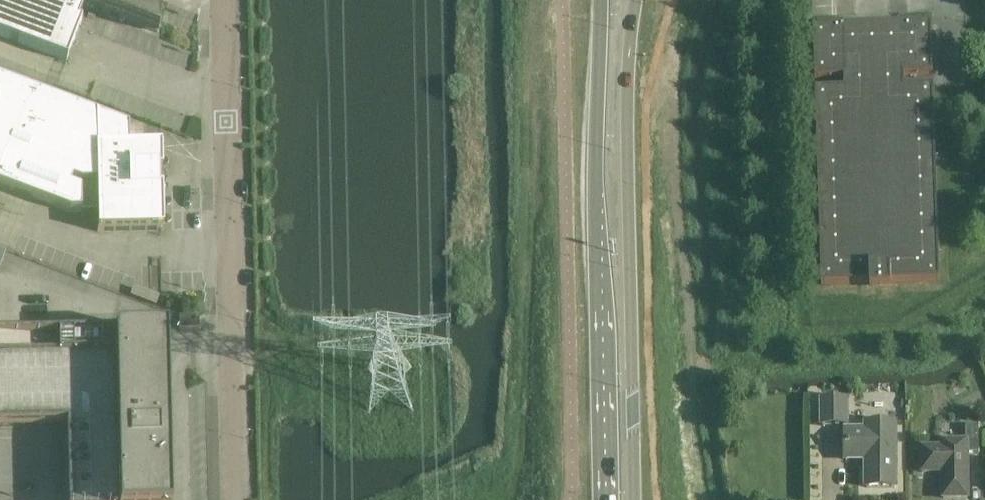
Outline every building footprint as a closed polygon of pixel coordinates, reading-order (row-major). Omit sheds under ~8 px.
[(67,62),(81,23),(78,22),(84,6),(158,34),(157,0),(0,0),(0,36),(67,62)] [(931,24),(813,28),(814,76),(843,75),(844,86),(815,87),(821,285),(870,284),(891,283),(939,281),(933,86),(904,87),(903,76),(933,75),(931,24)] [(69,213),(81,213),(80,191),(69,187),(72,181),(80,184),(96,184),(97,232),(163,231),(162,189),(155,189),(155,172),(161,172),(161,147),(129,148),(128,128),(96,116),(0,79),(0,187),(69,213)] [(179,330),(199,330),(199,317),(179,317),(179,330)] [(65,427),(66,438),(67,499),(169,499),(165,336),(0,340),(0,428),(65,427)] [(832,400),(823,400),(823,424),(846,425),(847,425),(847,400),(847,389),(832,389),(832,400)] [(895,425),(867,425),(867,432),(846,432),(846,460),(867,460),(867,488),(895,488),(895,425)] [(980,455),(979,427),(966,427),(966,443),(943,443),(943,449),(922,449),(923,473),(944,473),(944,499),(968,499),(968,455),(980,455)]
